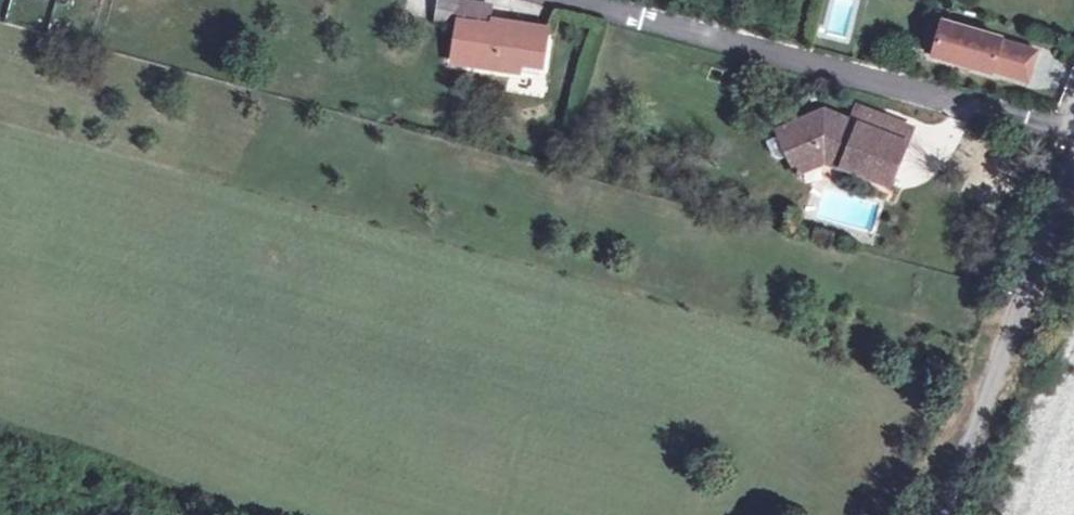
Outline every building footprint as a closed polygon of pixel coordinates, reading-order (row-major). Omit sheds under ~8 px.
[(466,1),(454,61),(543,79),(552,32),(492,20),(494,6),(466,1)] [(1003,40),(947,24),(946,27),(938,55),(937,59),(993,75),(994,73),(1034,85),(1043,54),(1003,42),(1003,40)] [(946,27),(938,25),(930,53),(938,55),(946,27)] [(785,144),(788,149),(775,158),(782,171),(789,173),(799,166),(804,175),(824,164),(895,189),(916,133),(863,113),(856,129),(824,118),(785,144)]
